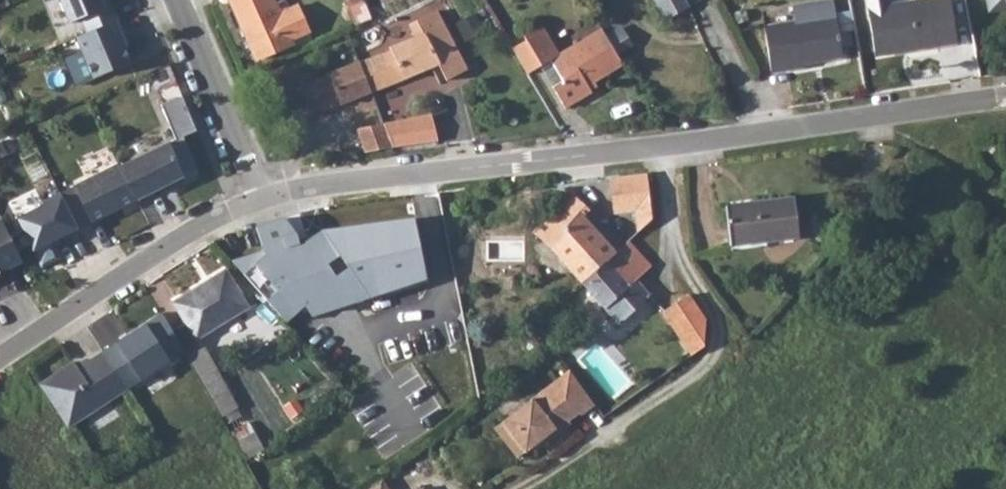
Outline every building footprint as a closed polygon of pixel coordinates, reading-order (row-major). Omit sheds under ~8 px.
[(70,22),(82,17),(88,32),(118,19),(110,0),(61,0),(70,22)] [(257,61),(293,44),(292,40),(280,15),(273,0),(229,0),(257,61)] [(348,5),(357,27),(370,21),(361,0),(360,0),(348,5)] [(666,19),(687,8),(683,0),(655,0),(666,19)] [(762,24),(770,70),(801,65),(801,62),(841,55),(831,0),(814,0),(788,5),(790,20),(762,24)] [(865,7),(873,49),(911,43),(912,47),(954,40),(947,0),(903,0),(865,7)] [(986,10),(1005,6),(1005,7),(1005,0),(984,0),(986,10)] [(298,6),(280,15),(292,40),(310,32),(298,6)] [(390,48),(360,61),(372,92),(430,69),(437,83),(465,70),(464,67),(436,10),(415,20),(421,32),(414,35),(389,46),(390,48)] [(125,35),(118,19),(88,32),(77,36),(95,77),(132,62),(121,36),(125,35)] [(415,20),(409,23),(414,35),(421,32),(415,20)] [(525,39),(512,47),(527,72),(542,63),(566,105),(593,88),(590,83),(626,62),(604,25),(563,50),(545,20),(522,33),(525,39)] [(360,61),(359,59),(312,77),(310,74),(302,77),(303,81),(299,82),(312,115),(372,92),(360,61)] [(134,161),(121,168),(136,196),(154,187),(156,190),(184,176),(183,173),(196,166),(184,136),(198,130),(183,95),(162,104),(176,138),(134,159),(134,161)] [(430,114),(393,121),(397,145),(434,139),(430,114)] [(392,146),(384,123),(357,130),(365,151),(392,146)] [(119,164),(75,186),(92,222),(137,199),(136,196),(121,168),(119,164)] [(609,211),(629,208),(647,206),(642,173),(605,178),(609,211)] [(79,228),(61,192),(43,202),(44,205),(18,218),(42,267),(60,258),(52,242),(79,228)] [(546,249),(578,287),(579,286),(612,253),(601,241),(597,244),(573,218),(579,211),(562,195),(529,234),(546,249)] [(790,200),(723,208),(728,248),(795,240),(790,200)] [(647,206),(629,208),(634,232),(648,219),(649,218),(647,206)] [(634,232),(633,233),(653,257),(668,243),(648,219),(634,232)] [(0,221),(0,271),(1,273),(23,262),(2,220),(0,221)] [(281,222),(250,229),(258,255),(248,264),(270,291),(259,303),(282,325),(297,311),(305,318),(365,300),(344,268),(328,277),(320,267),(334,257),(317,232),(294,246),(281,222)] [(612,253),(579,286),(617,326),(647,299),(633,284),(649,268),(645,264),(653,257),(633,233),(612,253)] [(406,257),(371,264),(378,300),(433,288),(425,249),(405,253),(406,257)] [(222,273),(171,305),(193,342),(245,310),(222,273)] [(689,301),(664,319),(693,359),(702,353),(707,325),(689,301)] [(104,341),(42,380),(71,426),(133,388),(104,341)] [(202,352),(185,362),(218,420),(236,410),(202,352)] [(591,408),(567,372),(552,384),(576,415),(578,418),(591,408)] [(552,384),(541,392),(566,423),(576,415),(552,384)] [(541,392),(492,431),(515,461),(537,444),(540,447),(568,426),(566,423),(541,392)] [(249,436),(235,444),(241,455),(255,447),(249,436)] [(262,455),(244,467),(252,479),(270,468),(262,455)] [(379,481),(369,488),(384,488),(379,481)]
